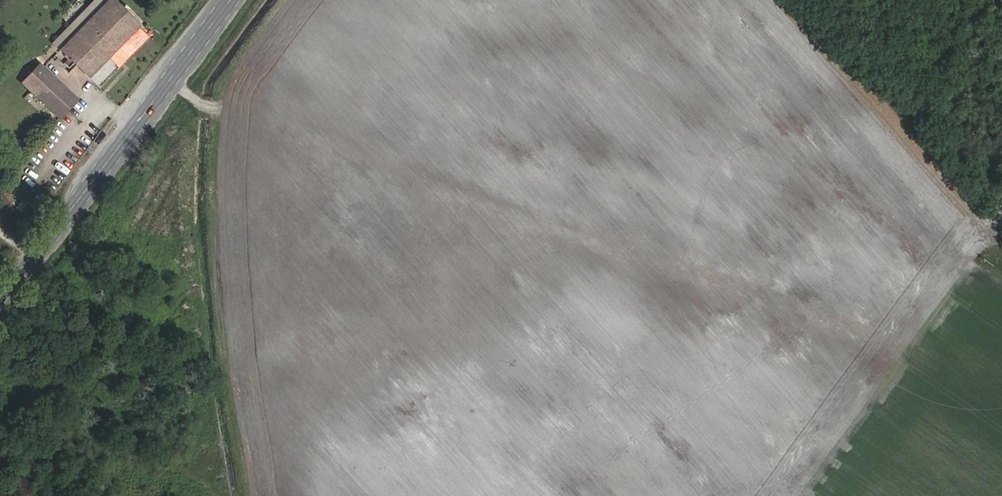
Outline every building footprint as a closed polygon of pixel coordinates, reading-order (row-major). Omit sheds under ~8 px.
[(112,0),(95,0),(71,26),(78,32),(60,50),(88,77),(138,24),(112,0)] [(63,121),(80,103),(44,68),(26,86),(63,121)] [(32,195),(28,191),(21,198),(25,202),(32,195)]
